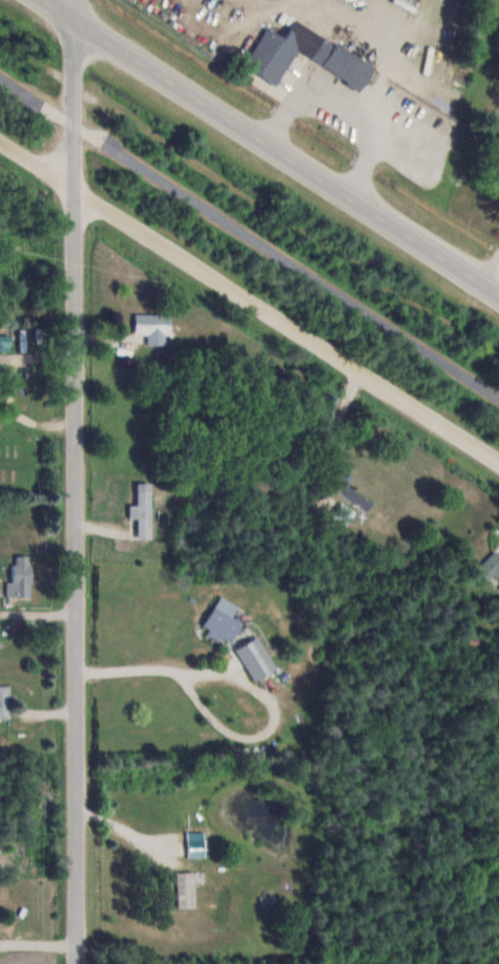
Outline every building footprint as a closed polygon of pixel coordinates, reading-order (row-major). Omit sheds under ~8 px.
[(279,85),(297,53),(364,90),(378,66),(327,38),(335,25),(304,8),(287,38),(269,28),(247,67),(279,85)] [(148,344),(171,344),(171,313),(137,313),(137,334),(148,334),(148,344)] [(12,351),(12,335),(0,335),(0,351),(12,351)] [(353,478),(344,470),(333,482),(364,511),(371,503),(348,482),(353,478)] [(153,482),(139,482),(139,505),(131,505),(131,519),(140,519),(140,539),(153,539),(153,482)] [(347,527),(358,512),(343,502),(333,517),(347,527)] [(498,577),(498,549),(497,548),(478,568),(491,581),(496,575),(498,577)] [(33,555),(14,555),(14,581),(8,581),(8,597),(33,597),(33,555)] [(230,645),(244,622),(234,616),(240,607),(222,596),(203,627),(230,645)] [(256,681),(278,668),(259,635),(236,649),(256,681)] [(11,718),(11,684),(0,684),(0,718),(11,718)] [(206,857),(206,831),(189,831),(189,857),(206,857)] [(197,871),(178,871),(178,907),(197,907),(197,871)]
